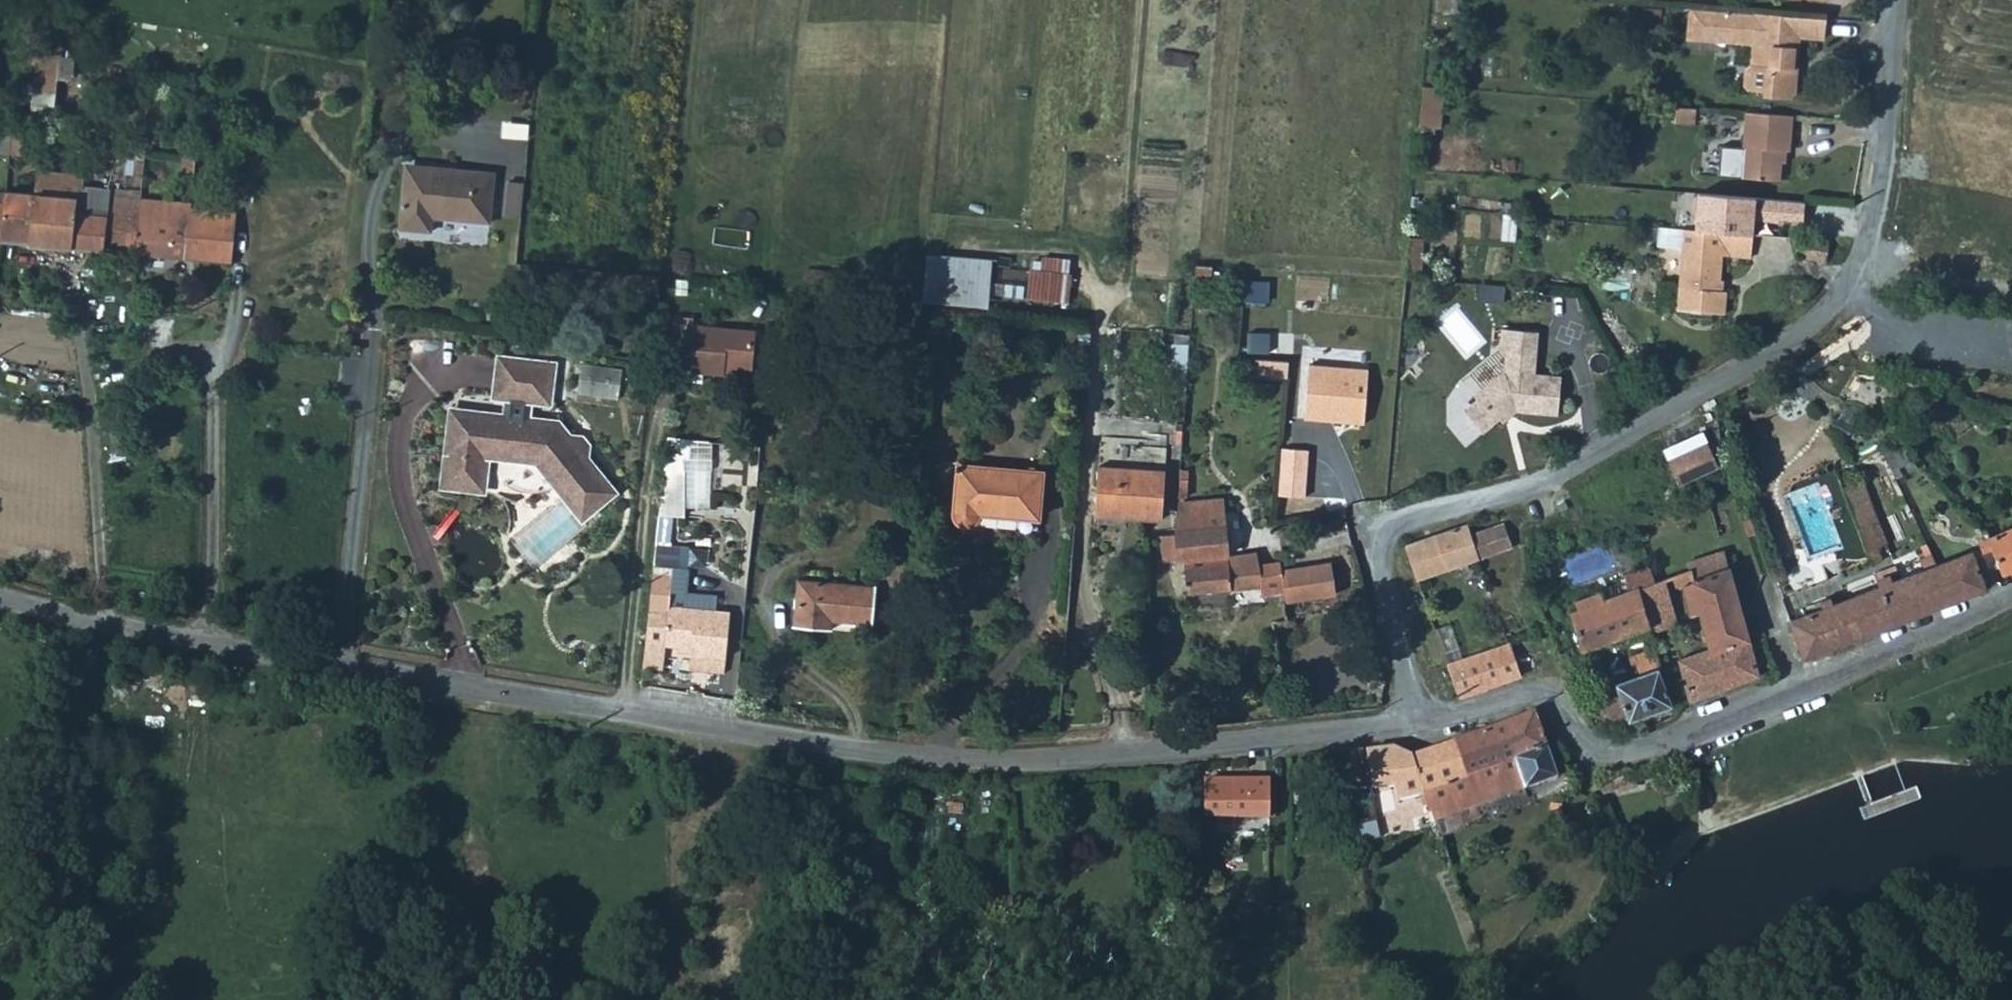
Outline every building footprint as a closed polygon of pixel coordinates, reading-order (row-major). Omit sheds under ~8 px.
[(1717,33),(1720,8),(1700,7),(1697,36),(1717,38),(1717,33)] [(1743,11),(1720,8),(1717,33),(1747,36),(1752,41),(1762,42),(1760,63),(1753,69),(1751,84),(1757,90),(1771,91),(1771,96),(1794,98),(1803,90),(1804,76),(1798,72),(1798,64),(1805,65),(1808,36),(1833,38),(1835,18),(1804,16),(1764,12),(1743,11)] [(47,53),(42,91),(64,95),(69,56),(47,53)] [(1429,84),(1425,124),(1446,125),(1450,86),(1429,84)] [(53,97),(51,110),(62,111),(64,98),(53,97)] [(1699,107),(1679,105),(1678,122),(1698,124),(1699,107)] [(1784,114),(1749,111),(1746,147),(1734,147),(1731,176),(1783,180),(1786,151),(1793,152),(1797,115),(1784,114)] [(194,159),(182,157),(180,176),(193,177),(194,159)] [(405,171),(403,193),(470,204),(492,208),(493,190),(495,172),(451,169),(450,175),(405,171)] [(31,193),(27,243),(68,248),(73,211),(74,198),(56,196),(59,174),(34,171),(31,193)] [(77,177),(59,174),(56,196),(74,198),(76,185),(77,177)] [(506,214),(525,216),(528,182),(509,180),(506,214)] [(74,198),(73,211),(105,214),(107,194),(107,189),(76,185),(74,198)] [(3,190),(1,203),(0,217),(0,241),(27,243),(31,193),(3,190)] [(470,204),(403,193),(400,230),(433,233),(434,219),(491,223),(492,208),(470,204)] [(104,223),(101,251),(133,255),(139,198),(127,196),(107,194),(105,214),(104,223)] [(139,198),(133,255),(163,258),(160,289),(178,291),(183,260),(190,210),(191,204),(139,198)] [(234,216),(203,212),(190,210),(183,260),(228,264),(234,216)] [(73,211),(68,248),(101,251),(104,223),(105,214),(73,211)] [(1700,230),(1654,226),(1653,237),(1653,247),(1679,249),(1675,307),(1722,310),(1724,291),(1716,290),(1712,290),(1713,280),(1716,280),(1718,256),(1745,258),(1748,234),(1700,230)] [(1414,238),(1411,278),(1427,279),(1430,240),(1414,238)] [(929,253),(925,302),(992,307),(996,257),(929,253)] [(1027,296),(1063,304),(1073,261),(1037,253),(1027,296)] [(676,314),(670,367),(686,369),(685,377),(704,380),(705,371),(726,373),(726,366),(753,369),(755,347),(757,329),(695,323),(696,316),(676,314)] [(1463,407),(1483,430),(1509,408),(1557,414),(1561,371),(1534,369),(1538,327),(1501,324),(1499,347),(1505,348),(1504,366),(1474,391),(1477,395),(1463,407)] [(1166,380),(1186,382),(1189,343),(1169,341),(1166,380)] [(495,398),(508,399),(529,401),(549,404),(551,390),(554,365),(499,358),(495,398)] [(621,398),(624,367),(585,364),(582,394),(621,398)] [(1373,369),(1313,364),(1308,419),(1369,424),(1373,369)] [(508,399),(506,417),(528,420),(529,401),(508,399)] [(528,420),(506,417),(493,415),(469,413),(456,411),(451,411),(450,417),(446,451),(441,486),(464,489),(483,491),(486,456),(534,462),(554,487),(562,495),(563,498),(570,506),(571,508),(579,517),(580,518),(582,520),(588,515),(613,494),(602,480),(586,461),(586,455),(587,454),(587,448),(580,438),(576,438),(575,437),(567,437),(563,432),(557,424),(528,420)] [(1711,430),(1674,449),(1684,468),(1720,450),(1711,430)] [(712,514),(718,439),(670,435),(664,511),(712,514)] [(1307,452),(1284,450),(1281,497),(1304,499),(1307,452)] [(959,464),(954,521),(1040,529),(1045,471),(959,464)] [(1098,466),(1094,514),(1160,520),(1165,472),(1098,466)] [(1866,550),(1877,545),(1887,542),(1862,478),(1842,486),(1866,550)] [(1184,496),(1178,496),(1175,531),(1177,556),(1184,556),(1187,590),(1232,585),(1230,569),(1229,553),(1223,497),(1184,501),(1184,496)] [(1406,542),(1405,544),(1417,577),(1479,556),(1471,535),(1467,523),(1448,529),(1406,542)] [(1503,524),(1471,535),(1479,556),(1510,546),(1503,524)] [(1988,536),(2002,570),(2011,566),(2011,526),(1988,536)] [(1175,531),(1162,533),(1164,557),(1177,556),(1175,531)] [(1866,550),(1870,561),(1882,556),(1877,545),(1866,550)] [(1253,583),(1260,582),(1256,564),(1259,564),(1257,550),(1229,553),(1230,569),(1232,585),(1253,583)] [(1948,571),(1957,595),(1981,586),(1983,584),(1980,576),(1970,551),(1944,561),(1948,571)] [(1261,592),(1284,588),(1281,571),(1278,560),(1259,564),(1256,564),(1260,582),(1261,592)] [(1881,585),(1895,620),(1917,611),(1957,595),(1948,571),(1944,561),(1937,563),(1901,578),(1881,585)] [(1329,565),(1281,571),(1284,588),(1286,600),(1334,593),(1329,565)] [(1680,658),(1690,696),(1756,675),(1745,635),(1727,570),(1693,580),(1699,602),(1710,648),(1680,658)] [(653,572),(648,612),(643,672),(663,674),(665,647),(691,650),(690,658),(707,659),(724,661),(728,615),(714,613),(716,599),(685,596),(684,605),(671,603),(673,575),(653,572)] [(1663,579),(1654,581),(1630,590),(1642,624),(1644,631),(1652,629),(1677,622),(1663,579)] [(798,580),(794,626),(871,633),(874,586),(846,584),(798,580)] [(1792,620),(1805,656),(1845,640),(1895,620),(1881,585),(1824,607),(1792,620)] [(1642,624),(1630,590),(1570,610),(1582,645),(1642,624)] [(1445,661),(1458,698),(1500,684),(1519,677),(1507,641),(1495,645),(1445,661)] [(1649,710),(1669,703),(1659,670),(1658,666),(1652,646),(1635,651),(1642,674),(1617,682),(1618,684),(1628,715),(1629,716),(1649,710)] [(707,659),(690,658),(688,669),(705,671),(707,659)] [(1609,722),(1628,715),(1618,684),(1598,690),(1609,722)] [(1533,711),(1492,726),(1503,759),(1545,745),(1540,730),(1533,711)] [(1492,726),(1452,740),(1464,774),(1503,759),(1492,726)] [(1422,752),(1413,755),(1412,756),(1424,788),(1440,783),(1464,774),(1452,740),(1422,752)] [(1424,788),(1425,791),(1435,821),(1476,806),(1521,789),(1555,776),(1545,745),(1503,759),(1464,774),(1440,783),(1424,788)] [(1370,768),(1372,787),(1395,785),(1398,798),(1425,791),(1424,788),(1412,756),(1413,755),(1389,747),(1367,749),(1370,768)] [(1367,749),(1346,750),(1349,789),(1372,787),(1370,768),(1367,749)] [(1208,778),(1207,824),(1220,824),(1220,815),(1271,817),(1271,780),(1208,778)]
